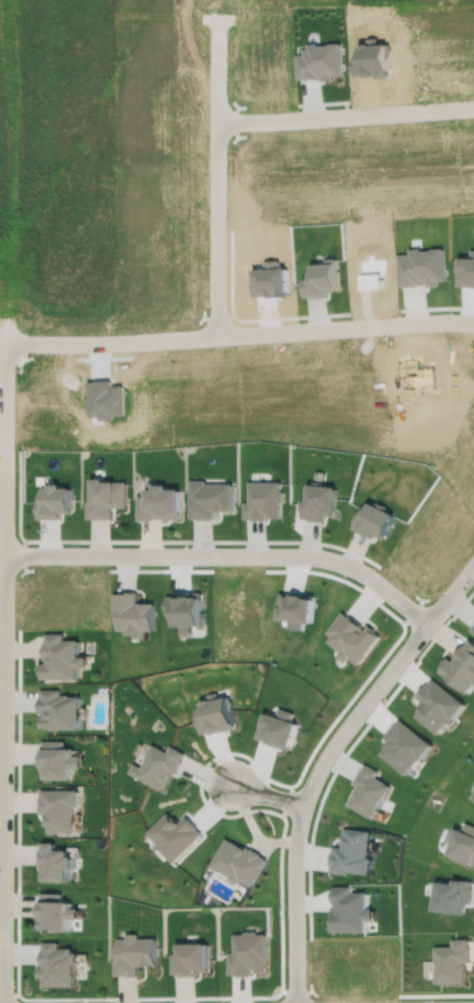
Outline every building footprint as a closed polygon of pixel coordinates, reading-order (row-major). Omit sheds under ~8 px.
[(93,480),(93,502),(87,502),(87,519),(94,519),(94,520),(111,520),(111,507),(113,507),(113,508),(127,508),(127,482),(115,482),(115,483),(104,483),(104,480),(93,480)] [(191,481),(191,519),(198,519),(198,520),(214,520),(214,510),(217,510),(217,513),(226,513),(226,511),(234,511),(234,484),(207,484),(207,481),(191,481)] [(250,483),(250,503),(244,503),(245,519),(252,519),(252,521),(268,521),(268,514),(270,514),(270,519),(283,519),(283,504),(285,504),(285,492),(283,492),(283,482),(250,483)] [(312,486),(310,502),(304,501),(302,518),(310,519),(309,521),(325,523),(325,517),(331,518),(331,517),(336,517),(337,511),(338,511),(341,489),(326,487),(326,483),(314,482),(314,486),(312,486)] [(138,498),(138,521),(154,521),(154,520),(165,519),(165,520),(174,520),(174,519),(181,519),(181,516),(183,516),(182,491),(169,491),(169,487),(158,487),(158,483),(147,483),(147,498),(138,498)] [(38,499),(37,519),(61,519),(61,514),(72,514),(72,490),(62,490),(62,486),(51,486),(51,490),(45,490),(45,499),(38,499)] [(363,506),(352,529),(373,539),(374,538),(375,538),(376,536),(386,541),(387,539),(398,516),(388,511),(389,508),(379,503),(377,507),(372,504),(369,509),(363,506)] [(113,593),(113,613),(117,613),(117,630),(126,630),(125,635),(135,635),(135,638),(146,638),(146,631),(154,631),(155,602),(139,602),(139,603),(137,603),(137,592),(121,592),(121,593),(113,593)] [(168,596),(169,614),(177,614),(177,626),(183,626),(183,633),(192,633),(192,625),(204,625),(204,592),(190,592),(190,595),(177,595),(177,596),(168,596)] [(343,612),(328,632),(332,636),(328,641),(341,652),(338,655),(346,662),(350,657),(359,664),(362,660),(363,661),(367,656),(366,655),(381,635),(376,631),(377,630),(371,626),(370,628),(369,627),(366,630),(363,627),(364,626),(350,616),(349,617),(343,612)] [(45,633),(45,642),(44,642),(44,660),(45,660),(45,663),(39,663),(39,672),(41,672),(41,679),(65,679),(65,680),(71,680),(76,680),(76,668),(85,668),(85,657),(77,657),(77,640),(63,640),(63,634),(45,633)] [(466,645),(465,644),(454,658),(455,659),(453,662),(448,658),(442,665),(443,667),(439,672),(467,694),(473,685),(473,641),(471,639),(466,645)] [(40,690),(40,697),(38,697),(38,713),(44,713),(44,717),(39,717),(39,728),(51,728),(51,729),(79,730),(79,697),(68,697),(68,696),(60,695),(60,690),(40,690)] [(208,694),(209,699),(202,701),(204,707),(195,709),(201,733),(209,731),(209,734),(236,727),(228,696),(219,698),(218,692),(208,694)] [(261,720),(255,737),(269,742),(268,743),(291,750),(300,722),(292,720),(295,712),(279,707),(277,715),(267,712),(264,721),(261,720)] [(41,741),(41,749),(38,749),(38,766),(40,766),(40,767),(40,769),(42,769),(42,780),(69,780),(69,769),(80,769),(80,757),(72,757),(72,749),(63,749),(64,741),(41,741)] [(132,764),(127,773),(160,791),(170,773),(174,775),(182,761),(181,760),(184,754),(170,746),(166,752),(151,744),(143,758),(145,759),(140,768),(132,764)] [(366,765),(363,771),(362,771),(355,783),(360,785),(350,804),(374,816),(378,809),(377,808),(389,786),(384,783),(385,782),(375,777),(378,771),(366,765)] [(40,791),(40,798),(39,798),(38,814),(48,814),(48,818),(45,818),(45,826),(48,827),(48,834),(73,834),(73,808),(76,808),(77,791),(40,791)] [(168,813),(148,833),(161,846),(159,848),(174,862),(202,833),(197,828),(198,827),(186,816),(181,822),(176,817),(174,819),(168,813)] [(455,832),(451,830),(447,840),(454,842),(449,854),(461,859),(462,856),(473,861),(473,823),(467,820),(464,827),(458,825),(455,832)] [(346,828),(345,835),(344,835),(343,844),(345,844),(344,847),(334,846),(334,853),(332,853),(331,864),(332,864),(331,871),(349,873),(350,871),(370,873),(372,858),(369,857),(372,831),(346,828)] [(226,839),(210,867),(220,873),(221,872),(230,877),(229,880),(237,885),(240,881),(251,887),(267,860),(261,857),(262,856),(253,850),(252,851),(246,848),(245,850),(226,839)] [(55,844),(39,844),(39,851),(38,851),(37,867),(42,867),(42,882),(43,882),(43,884),(66,884),(67,871),(71,871),(71,859),(67,859),(67,853),(55,853),(55,844)] [(434,883),(433,894),(437,894),(435,908),(465,912),(465,907),(466,907),(467,901),(471,902),(473,887),(472,887),(473,879),(457,877),(456,881),(439,879),(439,883),(434,883)] [(333,888),(333,905),(335,905),(335,911),(332,911),(332,923),(330,923),(331,933),(355,933),(355,935),(361,935),(361,933),(366,933),(365,921),(372,921),(372,912),(366,912),(366,894),(352,894),(352,888),(333,888)] [(43,891),(43,900),(41,900),(40,927),(59,928),(59,929),(72,929),(72,916),(81,916),(81,906),(73,906),(73,898),(65,898),(65,891),(43,891)] [(233,934),(233,952),(228,952),(228,974),(236,974),(236,975),(251,975),(251,968),(254,968),(255,972),(265,971),(264,958),(267,958),(267,933),(257,933),(257,931),(244,931),(244,934),(233,934)] [(118,937),(118,958),(115,958),(115,974),(128,974),(128,975),(140,975),(140,964),(142,964),(142,965),(150,965),(150,964),(159,964),(158,937),(141,937),(141,932),(129,932),(129,937),(118,937)] [(436,945),(436,961),(437,961),(437,971),(436,971),(436,982),(466,981),(466,973),(466,962),(465,962),(465,960),(470,960),(470,945),(469,945),(469,938),(453,938),(453,945),(436,945)] [(44,941),(44,948),(42,948),(42,964),(45,964),(45,966),(40,966),(40,976),(45,976),(45,984),(78,984),(78,972),(76,972),(76,961),(79,961),(79,951),(75,951),(75,947),(61,947),(61,941),(44,941)] [(181,942),(182,952),(173,952),(173,972),(181,972),(181,975),(198,975),(198,971),(212,971),(211,941),(181,942)]
